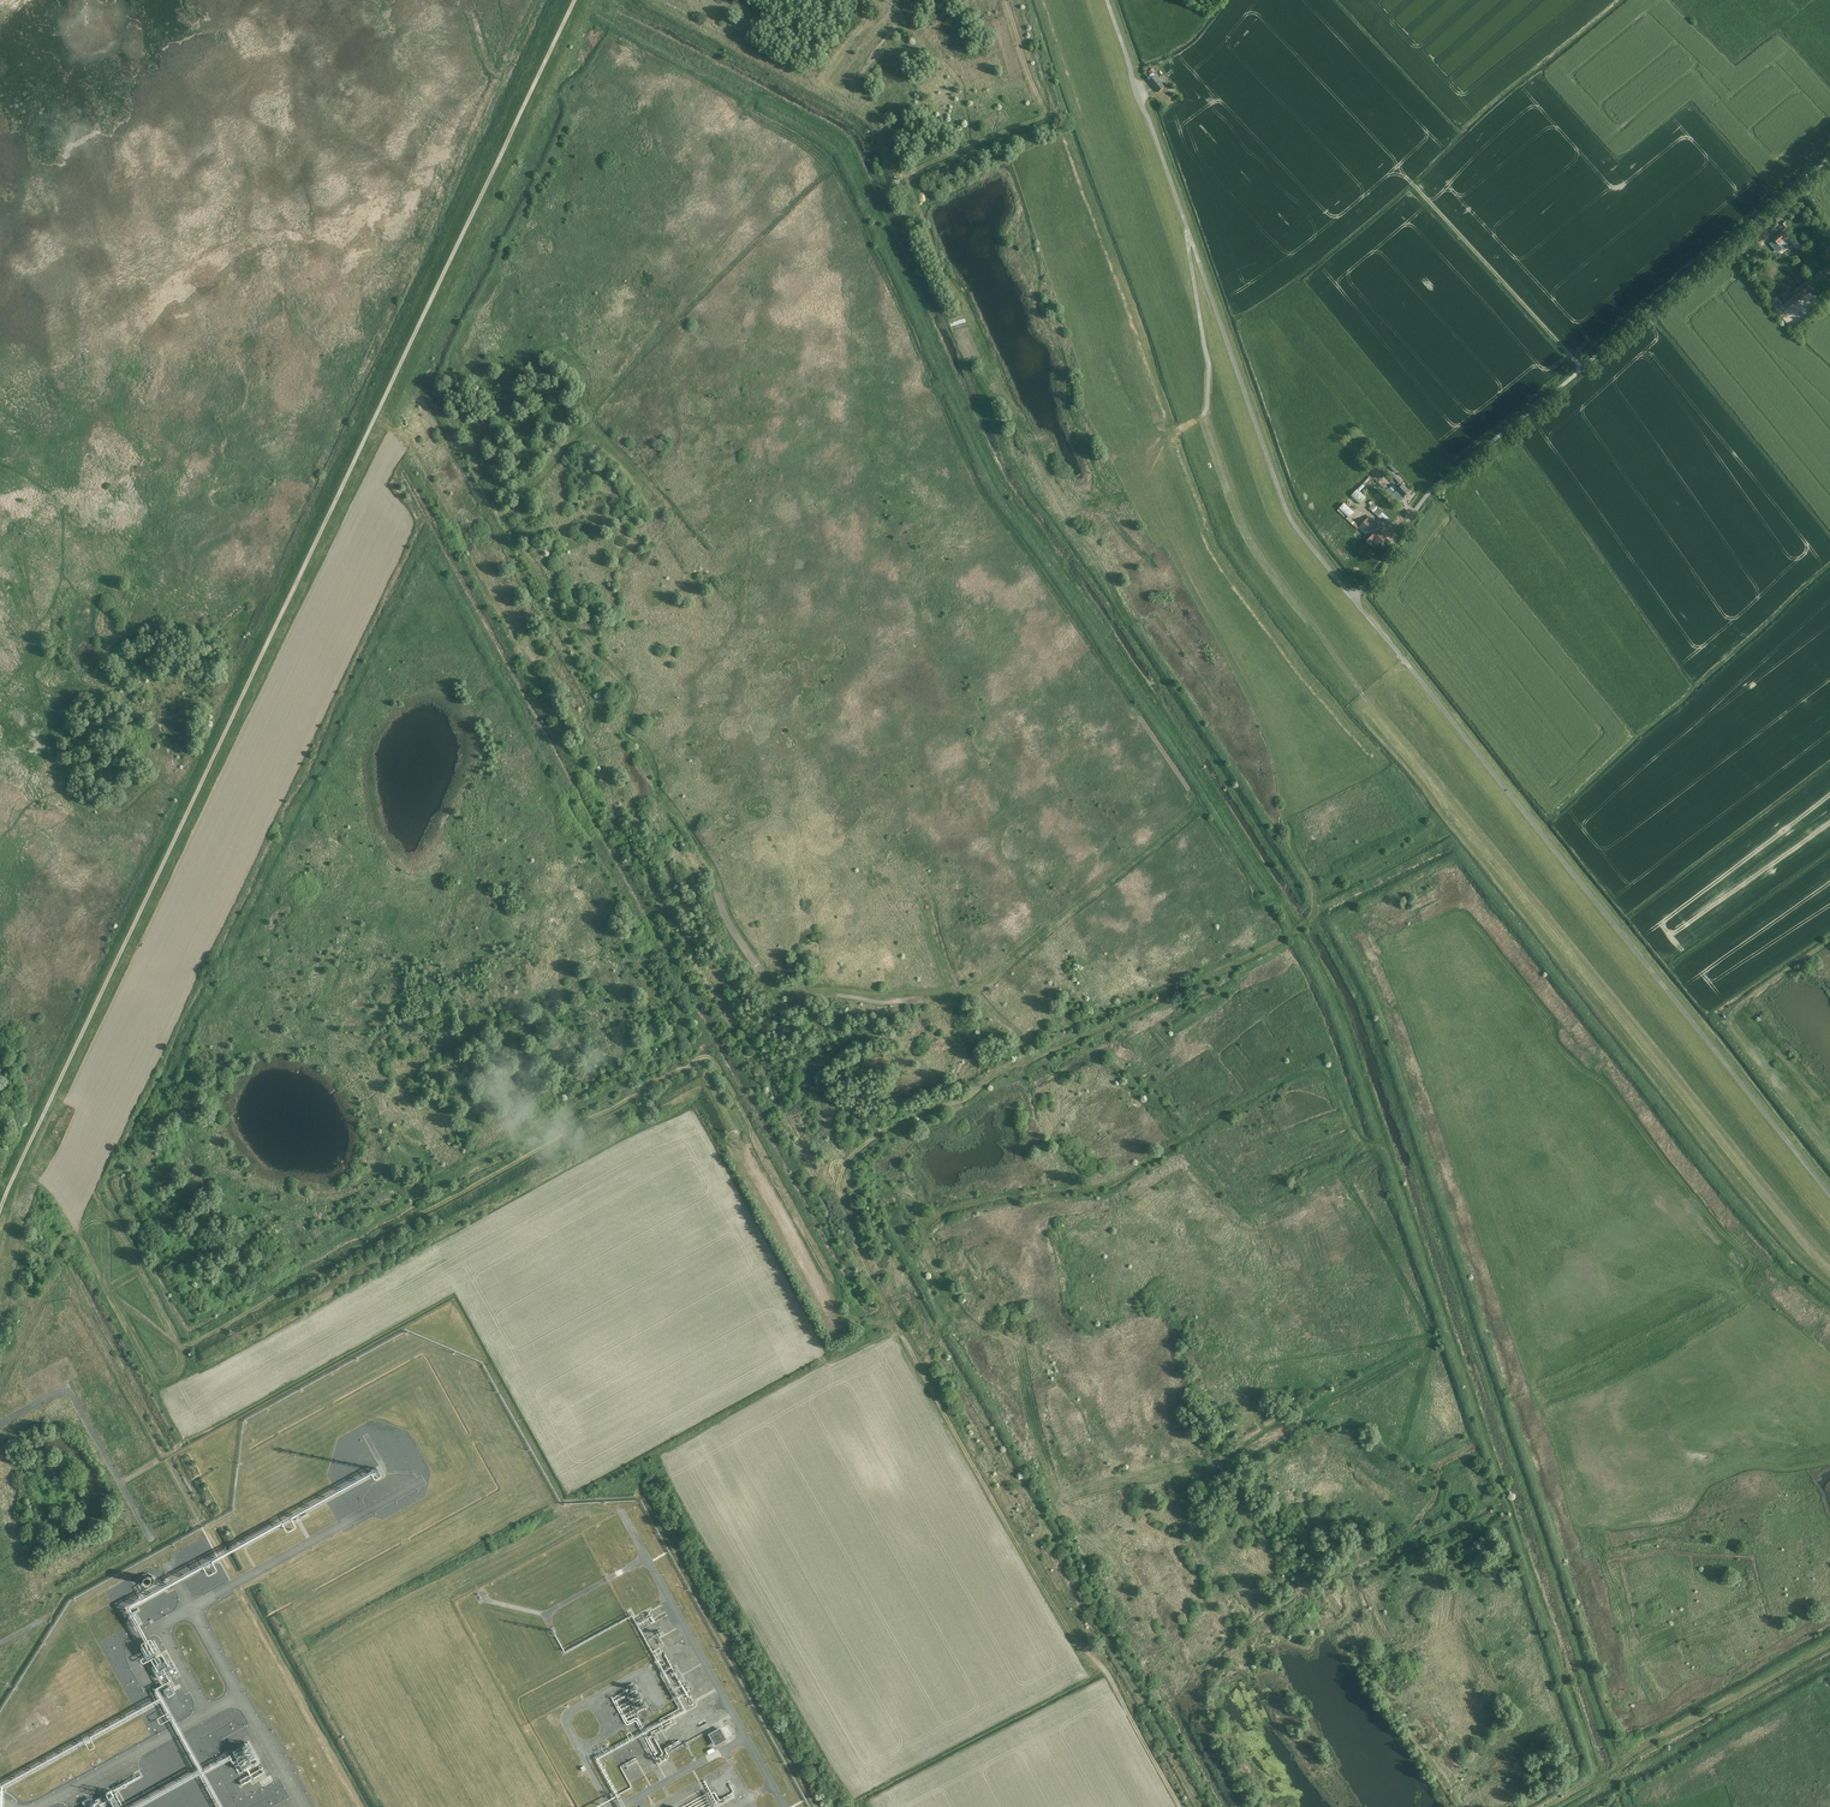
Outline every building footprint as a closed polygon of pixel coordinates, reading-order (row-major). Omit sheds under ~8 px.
[(1165,86),(1155,75),(1148,81),(1158,92),(1165,86)] [(1790,241),(1781,231),(1773,238),(1775,240),(1771,244),(1780,254),(1784,250),(1782,248),(1790,241)] [(1788,310),(1829,278),(1829,265),(1781,301),(1788,310)] [(1413,492),(1396,475),(1392,479),(1400,487),(1393,494),(1402,503),(1413,492)] [(1360,505),(1366,498),(1358,490),(1351,497),(1360,505)] [(1350,517),(1355,511),(1346,502),(1341,507),(1350,517)] [(1386,528),(1370,514),(1358,527),(1367,536),(1364,539),(1370,545),(1374,540),(1379,545),(1385,539),(1380,534),(1386,528)] [(60,1383),(56,1374),(54,1374),(53,1370),(44,1374),(50,1388),(60,1383)] [(364,1470),(338,1483),(341,1489),(363,1477),(365,1482),(373,1477),(371,1472),(366,1475),(364,1470)] [(158,1586),(158,1576),(139,1577),(139,1583),(153,1583),(153,1586),(158,1586)] [(173,1671),(155,1639),(140,1647),(159,1679),(173,1671)] [(176,1693),(171,1685),(164,1689),(169,1697),(176,1693)] [(720,1728),(709,1735),(715,1747),(727,1740),(720,1728)] [(265,1773),(248,1742),(231,1751),(242,1772),(246,1770),(249,1775),(238,1781),(241,1786),(265,1773)] [(84,1802),(86,1806),(85,1806),(115,1806),(110,1797),(95,1805),(91,1798),(84,1802)]
